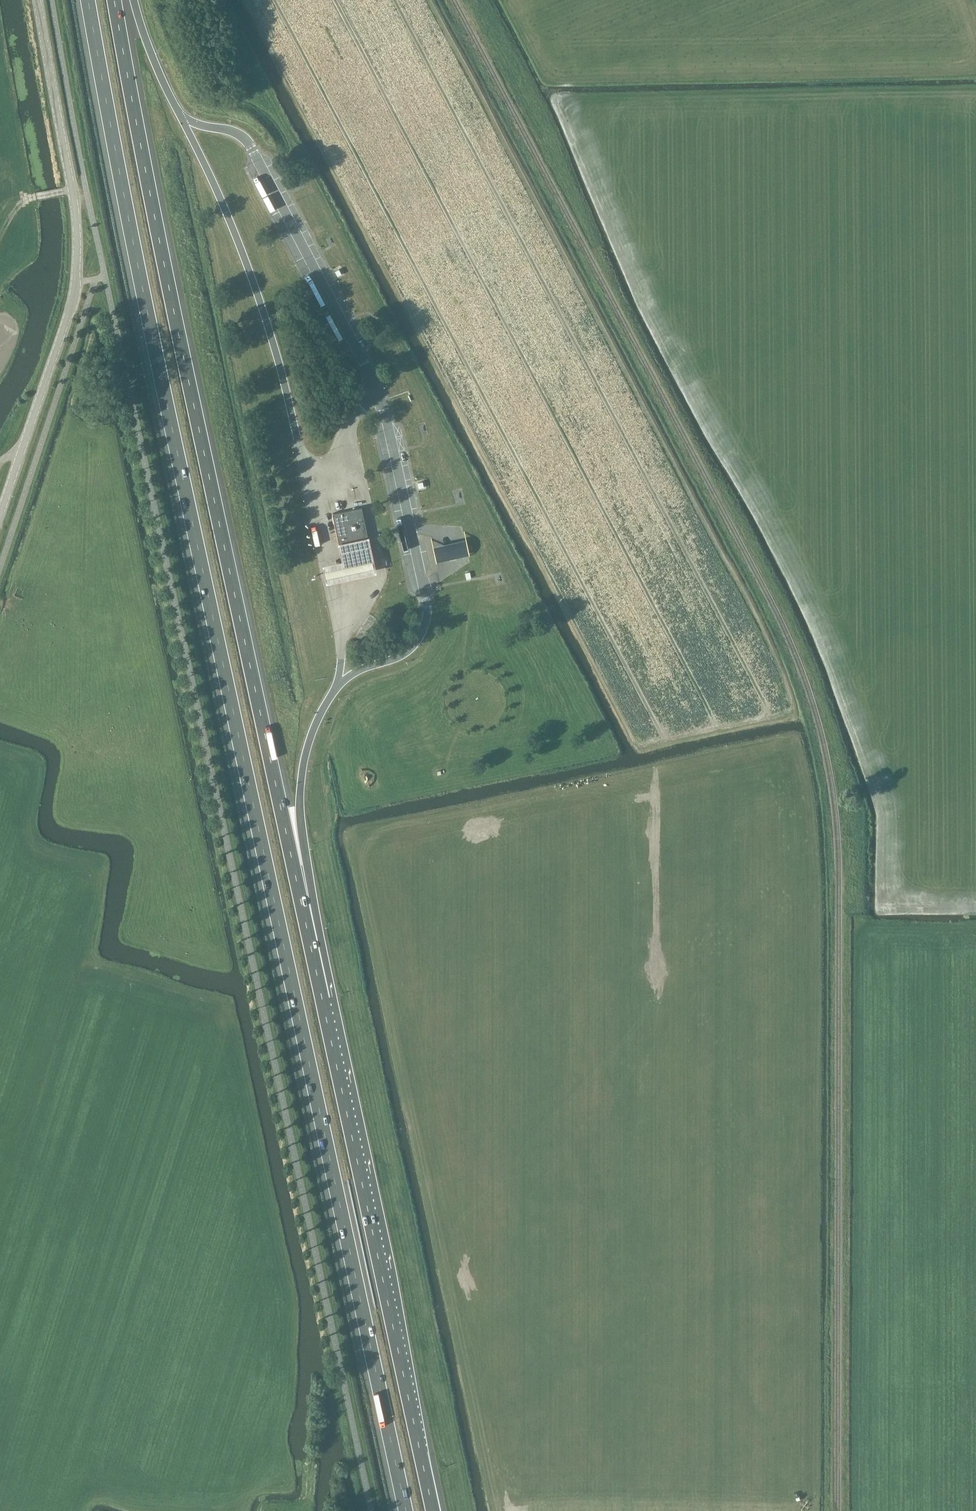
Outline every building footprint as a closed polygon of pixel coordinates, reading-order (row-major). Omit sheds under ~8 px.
[(332,304),(327,306),(331,318),(336,316),(332,304)] [(332,515),(337,537),(338,545),(339,545),(339,546),(340,546),(368,540),(369,539),(369,538),(368,538),(362,507),(333,514),(333,513),(332,513),(332,514),(332,515)] [(321,566),(325,584),(376,573),(369,539),(368,540),(340,546),(339,546),(339,545),(338,545),(342,562),(321,566)] [(466,539),(433,546),(436,562),(469,555),(466,539)]
